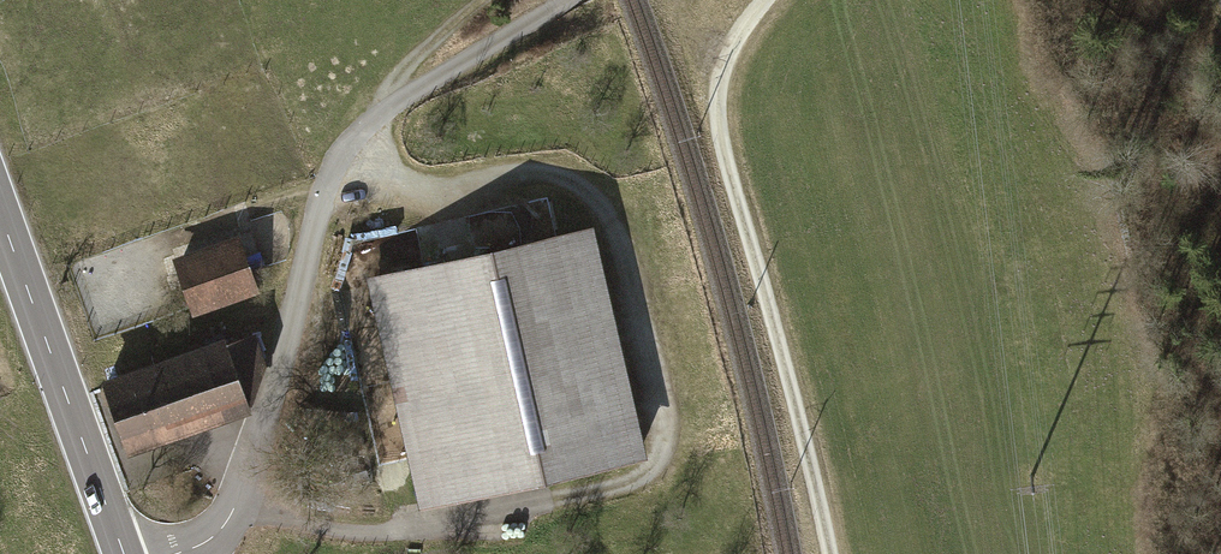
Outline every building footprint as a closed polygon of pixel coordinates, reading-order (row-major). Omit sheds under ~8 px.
[(366,272),(419,503),(644,452),(591,221),(366,272)] [(238,232),(173,254),(191,307),(193,314),(258,292),(246,254),(238,232)] [(221,337),(96,378),(123,458),(248,417),(264,365),(252,332),(223,342),(221,337)]
